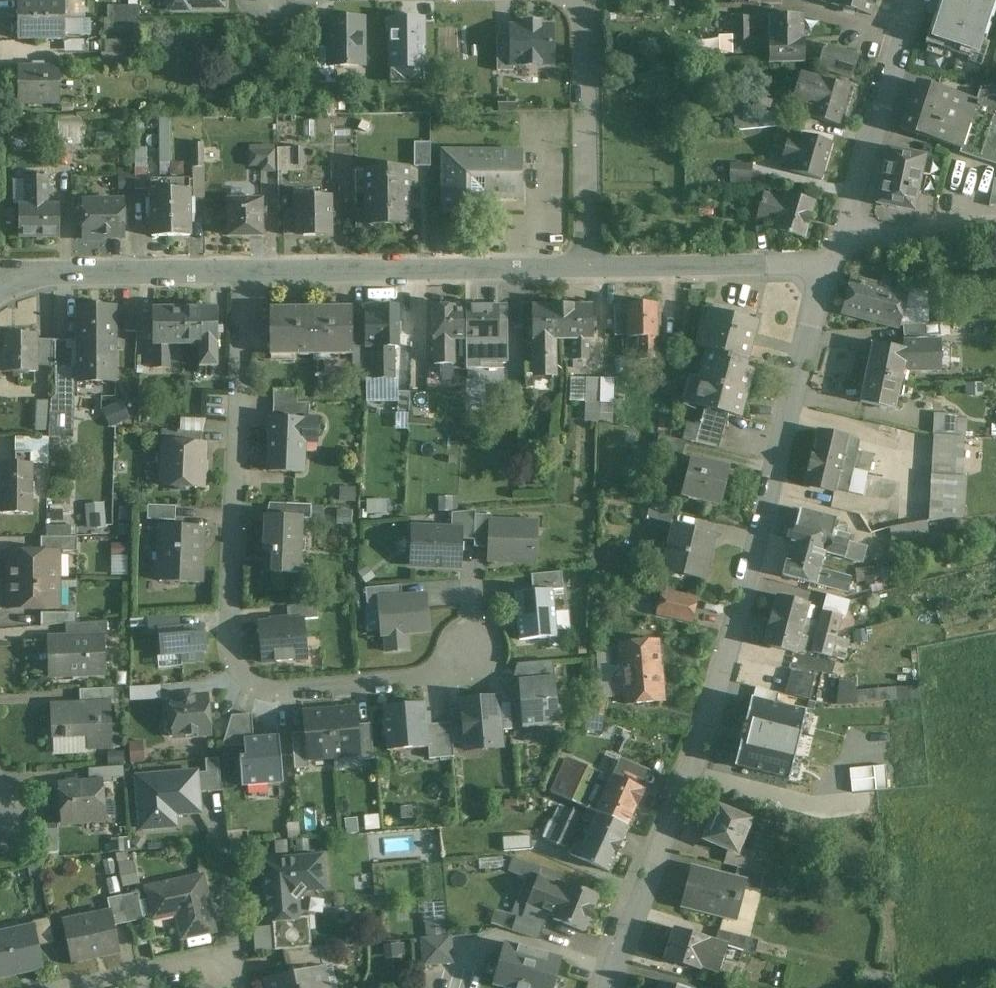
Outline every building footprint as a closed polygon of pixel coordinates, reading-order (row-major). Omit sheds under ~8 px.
[(64,0),(18,0),(18,19),(64,19),(64,0)] [(222,0),(170,0),(170,6),(172,8),(186,8),(189,6),(222,5),(222,0)] [(871,16),(876,0),(816,0),(871,16)] [(963,0),(942,0),(929,38),(979,54),(995,2),(990,0),(971,0),(971,2),(963,0)] [(138,5),(112,6),(112,18),(138,18),(138,5)] [(425,68),(425,15),(387,15),(386,67),(425,68)] [(554,15),(509,15),(510,63),(554,62),(554,15)] [(732,17),(724,17),(724,30),(733,30),(732,17)] [(752,17),(732,17),(733,30),(733,35),(753,35),(752,17)] [(802,17),(769,17),(769,37),(769,38),(770,38),(770,40),(787,39),(787,30),(803,30),(802,17)] [(138,18),(112,18),(113,31),(138,31),(138,18)] [(363,35),(363,18),(329,18),(329,34),(331,34),(331,47),(331,66),(336,66),(363,66),(363,48),(365,48),(365,35),(363,35)] [(65,39),(64,19),(18,19),(18,40),(65,39)] [(787,30),(787,39),(770,40),(770,38),(769,38),(769,53),(769,63),(797,62),(804,62),(803,39),(803,30),(787,30)] [(732,51),(732,34),(716,35),(717,52),(732,51)] [(753,35),(733,35),(733,53),(769,53),(769,38),(769,37),(753,37),(753,35)] [(858,55),(824,45),(817,68),(851,78),(858,55)] [(331,66),(331,47),(317,47),(317,83),(336,83),(336,66),(331,66)] [(127,69),(127,53),(101,53),(101,69),(127,69)] [(59,104),(59,67),(18,67),(18,104),(59,104)] [(848,90),(800,76),(793,101),(812,107),(809,116),(837,125),(848,90)] [(936,88),(934,93),(919,88),(905,131),(935,140),(936,135),(963,144),(977,101),(936,88)] [(980,91),(963,144),(960,153),(995,165),(995,93),(980,91)] [(759,108),(733,110),(734,131),(779,127),(779,114),(760,116),(759,108)] [(81,145),(81,123),(58,124),(59,145),(81,145)] [(170,125),(162,125),(162,163),(170,163),(170,125)] [(832,142),(803,134),(803,135),(786,131),(780,131),(775,149),(771,165),(821,180),(832,142)] [(204,167),(204,143),(192,144),(192,167),(204,167)] [(430,143),(416,143),(416,166),(430,167),(430,143)] [(304,147),(293,148),(293,166),(294,166),(304,165),(304,147)] [(293,148),(277,148),(278,172),(294,172),(294,166),(293,166),(293,148)] [(902,150),(892,148),(892,150),(888,149),(877,204),(914,211),(922,174),(930,176),(933,161),(925,159),(925,157),(902,152),(902,150)] [(261,167),(261,151),(250,151),(250,167),(261,167)] [(274,173),(274,151),(261,151),(261,167),(261,173),(274,173)] [(520,153),(444,153),(444,211),(487,211),(487,202),(501,202),(502,196),(520,196),(520,153)] [(407,166),(367,167),(367,195),(408,194),(407,166)] [(751,167),(719,166),(718,190),(735,190),(747,190),(762,182),(762,178),(751,178),(751,167)] [(146,190),(146,168),(134,168),(135,190),(146,190)] [(48,177),(26,177),(26,180),(13,180),(13,205),(19,205),(19,238),(60,238),(60,204),(48,205),(48,177)] [(171,236),(170,180),(152,180),(152,237),(171,236)] [(189,236),(189,180),(170,180),(171,236),(189,236)] [(408,223),(408,194),(367,195),(367,211),(368,223),(369,223),(408,223)] [(814,203),(786,194),(784,200),(764,194),(757,219),(776,225),(775,230),(804,238),(814,203)] [(330,197),(293,197),(293,210),(294,215),(298,215),(298,235),(331,235),(330,197)] [(262,236),(262,200),(229,200),(229,236),(262,236)] [(123,201),(84,201),(84,238),(87,237),(90,241),(97,241),(101,237),(123,237),(123,201)] [(293,210),(283,210),(283,235),(298,235),(298,215),(294,215),(293,210)] [(368,223),(367,211),(355,211),(355,235),(369,235),(369,223),(368,223)] [(906,293),(851,279),(843,312),(898,326),(906,293)] [(944,291),(906,293),(898,326),(898,327),(939,324),(944,323),(944,291)] [(657,338),(657,304),(628,304),(628,306),(628,336),(628,338),(639,338),(639,359),(657,359),(656,338),(657,338)] [(592,339),(592,305),(562,306),(563,340),(572,340),(572,348),(572,361),(588,361),(588,339),(592,339)] [(454,306),(433,306),(433,340),(434,340),(454,340),(465,339),(465,307),(455,307),(454,306)] [(497,306),(465,307),(465,339),(466,368),(481,368),(481,362),(508,362),(507,321),(497,322),(497,306)] [(563,340),(562,306),(532,306),(533,373),(556,373),(555,340),(563,340)] [(628,336),(628,306),(614,306),(615,336),(628,336)] [(115,307),(77,307),(77,357),(77,381),(115,381),(115,357),(115,307)] [(312,307),(269,308),(270,355),(313,355),(312,307)] [(352,307),(312,307),(313,355),(352,355),(352,347),(352,318),(352,307)] [(380,307),(380,311),(364,311),(364,317),(365,347),(373,347),(393,347),(398,347),(397,307),(380,307)] [(757,322),(705,308),(694,346),(697,347),(746,360),(757,322)] [(137,310),(126,309),(125,331),(137,332),(137,310)] [(185,345),(184,309),(152,309),(153,346),(154,346),(154,368),(169,368),(169,346),(185,345)] [(217,345),(217,309),(184,309),(185,345),(201,345),(201,367),(217,367),(217,345)] [(365,347),(364,317),(352,318),(352,347),(365,347)] [(939,324),(898,327),(903,327),(904,338),(940,336),(939,324)] [(36,335),(6,335),(6,350),(3,350),(3,372),(36,372),(36,367),(36,340),(36,335)] [(52,340),(36,340),(36,367),(51,367),(52,340)] [(67,340),(52,340),(51,367),(55,367),(66,367),(66,349),(67,340)] [(455,364),(454,340),(434,340),(434,364),(455,364)] [(904,350),(873,344),(870,358),(871,359),(868,373),(900,380),(901,380),(903,370),(940,369),(939,342),(904,343),(904,350)] [(393,377),(393,347),(373,347),(373,377),(393,377)] [(746,360),(697,347),(690,374),(693,375),(747,390),(752,371),(744,369),(746,360)] [(572,361),(572,348),(562,348),(562,361),(572,361)] [(66,367),(55,367),(55,395),(72,396),(72,368),(66,367)] [(900,380),(868,373),(864,388),(863,388),(860,403),(894,410),(900,380)] [(747,390),(693,375),(685,402),(705,407),(728,414),(739,417),(747,390)] [(601,379),(586,378),(585,402),(600,403),(601,379)] [(613,379),(601,379),(600,403),(612,403),(613,379)] [(297,403),(297,390),(273,390),(273,403),(297,403)] [(398,392),(387,391),(386,412),(397,412),(398,392)] [(410,392),(398,392),(397,412),(397,414),(409,414),(410,392)] [(72,396),(55,395),(50,400),(49,431),(49,437),(71,437),(72,407),(72,396)] [(50,400),(36,400),(35,430),(49,431),(50,400)] [(109,425),(129,417),(122,400),(102,408),(109,425)] [(309,419),(309,403),(297,403),(273,403),(273,418),(309,419)] [(728,414),(705,407),(702,419),(725,425),(728,414)] [(956,415),(934,414),(933,435),(955,436),(956,415)] [(273,418),(271,417),(268,471),(302,473),(303,457),(297,456),(297,455),(296,455),(297,443),(300,440),(318,441),(319,420),(309,419),(273,418)] [(725,425),(702,419),(700,426),(699,431),(722,437),(725,425)] [(700,426),(687,423),(683,440),(686,441),(695,444),(699,431),(700,426)] [(163,430),(162,440),(201,442),(201,431),(163,430)] [(722,437),(699,431),(695,444),(719,449),(722,437)] [(859,440),(818,431),(805,485),(834,492),(835,490),(848,493),(853,472),(860,441),(859,440)] [(683,440),(658,435),(655,448),(682,455),(686,441),(683,440)] [(955,436),(933,435),(931,476),(961,478),(963,437),(955,436)] [(201,442),(162,440),(160,490),(205,492),(207,442),(201,442)] [(31,454),(16,454),(16,465),(31,465),(31,454)] [(728,470),(702,463),(701,464),(690,462),(682,494),(720,504),(728,470)] [(31,513),(31,465),(16,465),(3,465),(3,513),(31,513)] [(878,478),(853,472),(848,493),(873,499),(878,478)] [(961,478),(931,476),(929,521),(963,517),(965,478),(961,478)] [(441,498),(444,510),(457,507),(454,495),(441,498)] [(86,503),(88,528),(107,527),(105,501),(86,503)] [(311,505),(285,504),(285,517),(301,517),(301,519),(311,519),(311,505)] [(176,506),(148,505),(147,520),(175,521),(176,506)] [(673,512),(649,507),(646,520),(670,525),(673,512)] [(836,519),(800,510),(795,528),(794,530),(789,529),(787,538),(792,539),(791,542),(789,552),(823,561),(825,552),(844,557),(844,558),(863,563),(866,549),(848,544),(851,534),(846,526),(841,525),(834,529),(836,519)] [(475,511),(452,513),(451,529),(461,529),(460,539),(474,540),(475,514),(475,511)] [(491,515),(475,514),(474,540),(474,547),(489,548),(490,521),(491,521),(491,515)] [(285,517),(266,516),(264,550),(273,551),(272,573),(299,574),(301,519),(301,517),(285,517)] [(491,521),(490,521),(489,548),(488,559),(536,561),(537,528),(517,527),(518,522),(491,521)] [(926,521),(889,528),(891,542),(929,535),(926,521)] [(201,528),(161,526),(159,582),(199,583),(201,528)] [(713,535),(674,526),(664,571),(665,572),(667,567),(681,570),(680,575),(702,580),(707,557),(706,557),(711,536),(712,537),(713,535)] [(451,529),(413,527),(412,565),(459,567),(460,539),(461,529),(451,529)] [(77,537),(41,537),(41,551),(57,550),(57,552),(76,551),(77,537)] [(41,551),(9,551),(9,581),(57,581),(57,552),(57,550),(41,551)] [(823,561),(789,552),(786,562),(782,576),(847,593),(851,577),(820,569),(823,561)] [(562,572),(531,574),(532,591),(553,589),(553,590),(563,589),(562,572)] [(57,581),(9,581),(9,609),(57,609),(57,581)] [(532,591),(515,592),(519,640),(557,637),(553,590),(553,589),(532,591)] [(697,598),(662,589),(656,616),(692,624),(697,598)] [(427,594),(377,596),(379,636),(429,633),(427,594)] [(850,601),(826,594),(822,611),(841,616),(841,617),(845,618),(850,601)] [(809,603),(777,595),(770,620),(836,637),(841,617),(841,616),(822,611),(819,623),(805,619),(809,603)] [(870,605),(858,603),(856,617),(868,619),(870,605)] [(77,613),(41,613),(41,626),(43,626),(77,623),(77,613)] [(307,613),(258,617),(262,661),(311,657),(307,613)] [(178,616),(158,617),(159,629),(179,627),(178,616)] [(158,617),(148,618),(149,630),(159,629),(158,617)] [(836,637),(770,620),(764,644),(796,653),(800,637),(814,641),(811,652),(831,657),(836,637)] [(106,621),(82,623),(83,637),(103,637),(107,637),(106,621)] [(159,629),(161,656),(181,654),(182,663),(203,661),(202,652),(206,652),(203,625),(179,627),(159,629)] [(83,637),(48,639),(49,676),(104,674),(103,637),(83,637)] [(658,640),(620,643),(620,652),(623,690),(624,705),(663,702),(658,640)] [(620,652),(594,654),(595,669),(599,668),(599,684),(600,692),(608,691),(623,690),(620,652)] [(809,698),(815,675),(792,668),(785,691),(809,698)] [(556,673),(518,677),(522,723),(560,720),(556,673)] [(837,702),(905,699),(904,686),(855,688),(855,679),(836,680),(837,702)] [(599,684),(589,683),(588,698),(606,701),(608,691),(600,692),(599,684)] [(130,686),(131,699),(161,698),(161,685),(130,686)] [(114,688),(88,689),(89,702),(110,701),(110,702),(114,702),(114,688)] [(776,704),(779,694),(755,688),(735,766),(789,780),(807,712),(776,704)] [(181,699),(170,700),(173,736),(211,733),(208,697),(200,698),(197,701),(189,695),(184,695),(181,699)] [(490,702),(490,698),(461,700),(462,709),(465,742),(481,741),(482,749),(501,747),(498,705),(494,705),(490,702)] [(606,701),(588,698),(587,715),(604,717),(606,701)] [(84,702),(50,704),(52,738),(53,738),(52,734),(62,733),(63,739),(68,739),(67,733),(87,732),(88,750),(112,748),(110,702),(110,701),(89,702),(84,702)] [(428,747),(426,725),(425,703),(384,707),(385,721),(383,722),(384,736),(386,736),(387,750),(428,747)] [(351,709),(330,711),(333,756),(358,754),(359,754),(357,725),(356,714),(355,709),(351,709)] [(462,709),(450,710),(453,743),(465,742),(462,709)] [(330,711),(308,713),(304,713),(304,719),(305,732),(307,758),(309,758),(333,756),(330,711)] [(251,714),(231,715),(222,747),(244,746),(243,738),(253,737),(251,714)] [(371,723),(357,725),(359,754),(358,754),(359,761),(366,760),(373,760),(373,759),(374,759),(371,723)] [(305,732),(291,733),(294,769),(309,768),(309,758),(307,758),(305,732)] [(253,737),(243,738),(244,746),(245,756),(239,757),(242,787),(283,783),(279,735),(253,737)] [(218,758),(205,759),(208,792),(222,791),(218,758)] [(595,774),(565,761),(551,793),(587,809),(595,813),(602,796),(588,790),(595,774)] [(198,768),(135,773),(140,828),(177,825),(176,811),(202,808),(198,768)] [(99,774),(58,780),(63,825),(105,820),(99,774)] [(643,791),(611,777),(602,796),(595,813),(626,827),(635,808),(637,806),(643,793),(643,791)] [(751,820),(717,806),(703,840),(727,850),(737,854),(739,849),(751,820)] [(579,814),(565,808),(564,809),(559,807),(554,817),(560,819),(557,824),(572,831),(579,814)] [(595,813),(587,809),(582,820),(592,825),(587,836),(618,849),(628,827),(595,813)] [(555,829),(548,825),(543,838),(564,847),(572,831),(557,824),(555,829)] [(531,836),(503,837),(504,851),(532,850),(531,836)] [(618,849),(587,836),(582,846),(575,843),(570,855),(608,872),(618,849)] [(771,857),(739,849),(737,854),(727,850),(724,864),(737,868),(764,874),(766,875),(771,857)] [(131,850),(116,854),(123,885),(138,881),(131,850)] [(321,857),(262,861),(267,921),(273,921),(298,919),(298,917),(297,900),(306,889),(323,888),(321,857)] [(37,858),(26,861),(30,877),(41,874),(37,858)] [(559,875),(527,863),(523,873),(529,875),(524,887),(532,891),(538,875),(556,882),(559,875)] [(734,879),(691,868),(682,905),(736,919),(744,888),(745,882),(734,879)] [(764,874),(737,868),(734,879),(745,882),(744,888),(759,892),(764,874)] [(598,895),(568,883),(566,886),(556,882),(538,875),(532,891),(526,905),(548,914),(554,916),(553,919),(583,931),(598,895)] [(202,876),(147,888),(153,918),(177,913),(183,938),(214,931),(202,876)] [(138,892),(123,895),(129,922),(144,919),(138,892)] [(123,895),(107,899),(109,912),(111,911),(114,926),(129,922),(123,895)] [(425,903),(426,933),(446,932),(445,902),(425,903)] [(548,914),(526,905),(520,919),(515,932),(539,939),(548,914)] [(520,919),(496,910),(492,924),(515,932),(520,919)] [(109,912),(63,922),(72,962),(119,951),(114,926),(111,911),(109,912)] [(50,917),(32,921),(33,926),(34,926),(39,946),(55,942),(50,917)] [(298,919),(273,921),(275,951),(289,949),(311,947),(309,917),(298,917),(298,919)] [(12,931),(13,936),(0,939),(0,978),(44,969),(39,946),(34,926),(33,926),(12,931)] [(708,939),(675,929),(668,950),(669,950),(666,960),(699,971),(699,970),(698,970),(699,967),(718,973),(726,947),(727,946),(714,942),(708,940),(708,939)] [(747,937),(718,930),(714,942),(727,946),(726,947),(742,952),(747,937)] [(449,936),(422,938),(424,964),(452,962),(449,936)] [(760,940),(747,937),(742,952),(755,955),(760,940)] [(516,946),(503,943),(501,951),(514,954),(516,946)] [(311,947),(289,949),(292,964),(320,958),(318,947),(311,947)] [(525,947),(522,956),(514,954),(501,951),(496,972),(517,977),(515,985),(524,987),(554,987),(562,957),(525,947)] [(320,958),(292,964),(294,973),(323,967),(321,957),(320,958)] [(265,979),(267,987),(325,987),(321,969),(324,968),(323,967),(294,973),(265,979)]
